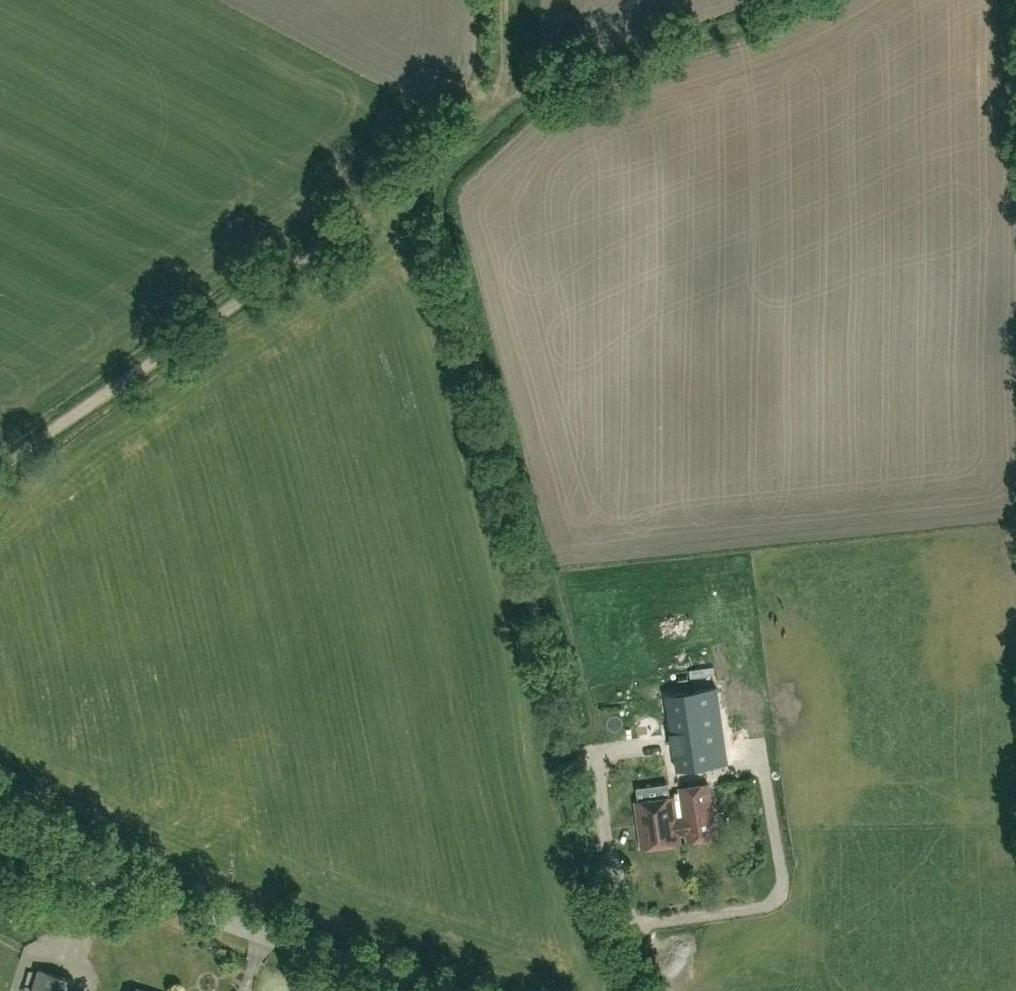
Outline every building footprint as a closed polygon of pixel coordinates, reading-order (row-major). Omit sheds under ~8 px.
[(691,675),(692,685),(708,682),(706,673),(691,675)] [(666,697),(677,772),(713,767),(711,752),(727,750),(718,689),(666,697)] [(680,788),(684,816),(676,817),(673,796),(635,802),(642,846),(680,840),(678,830),(686,829),(687,839),(715,835),(708,784),(680,788)] [(38,969),(31,990),(68,990),(72,979),(38,969)]
